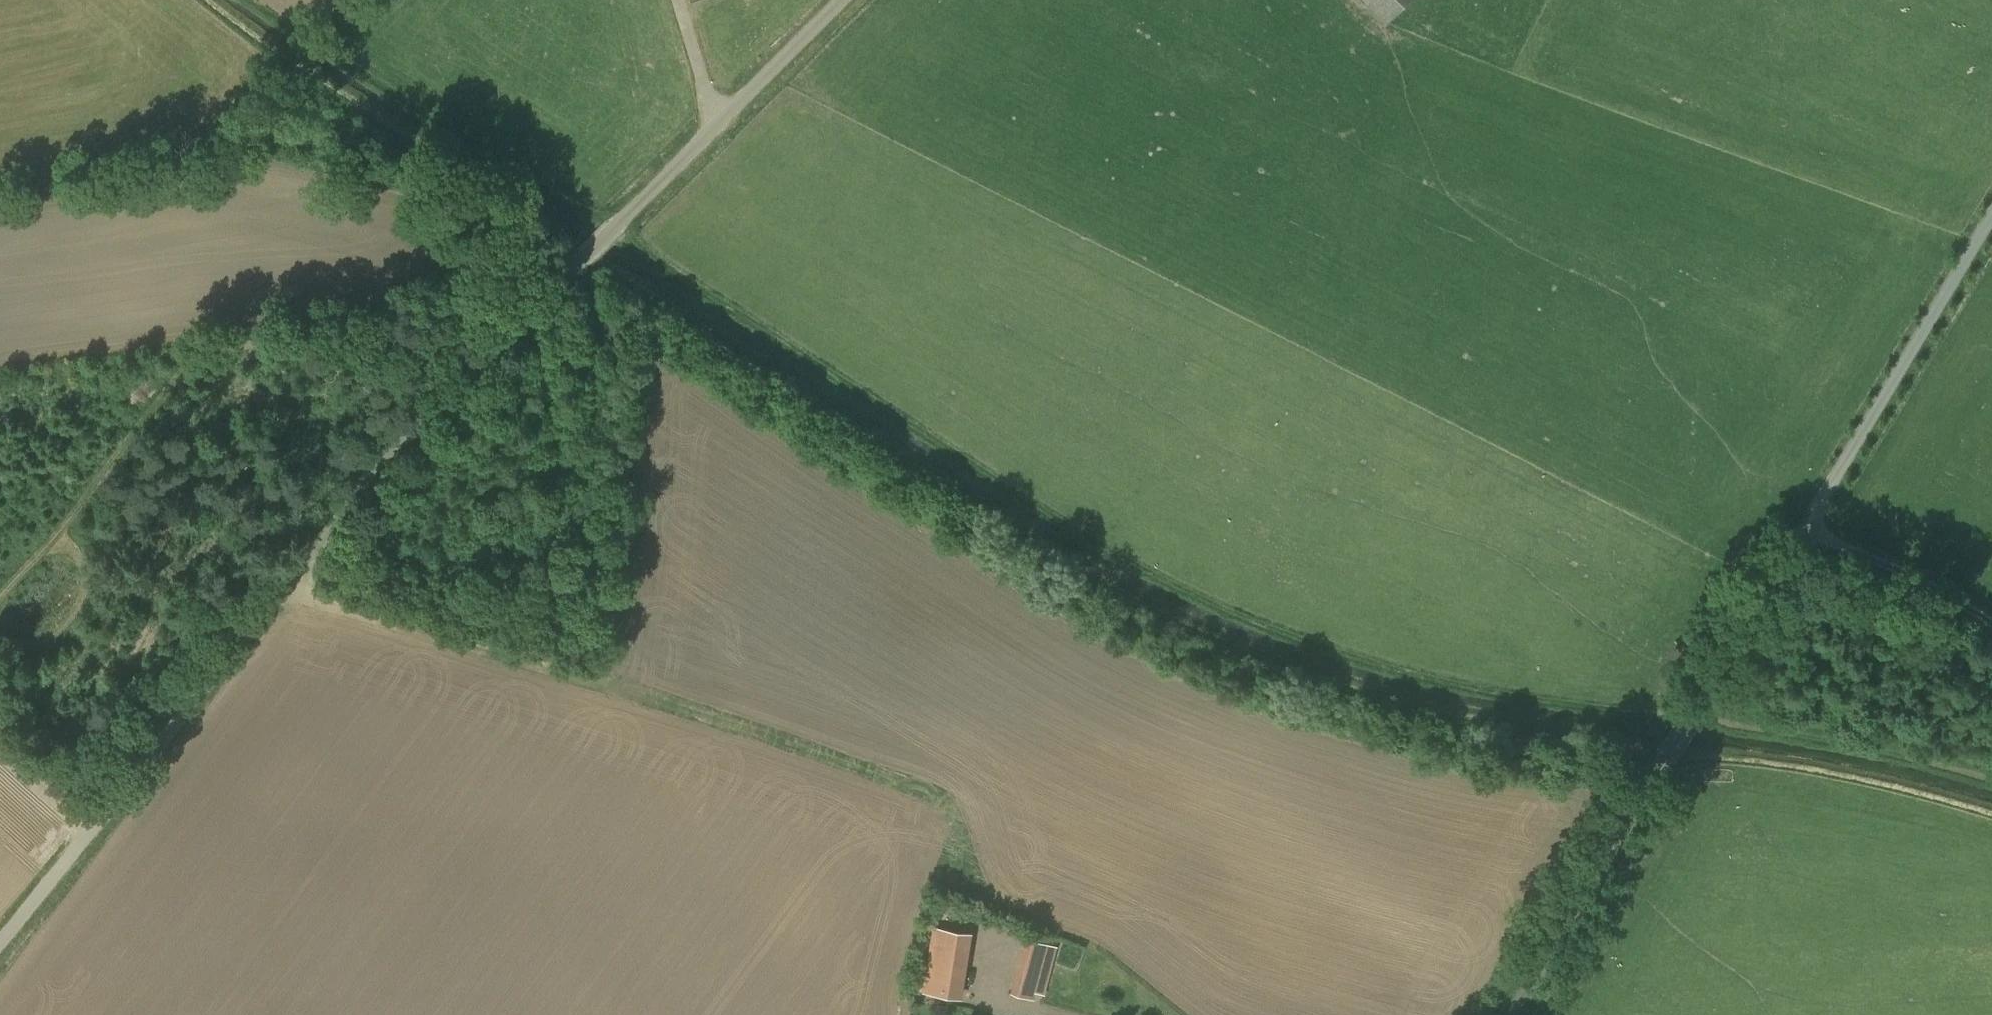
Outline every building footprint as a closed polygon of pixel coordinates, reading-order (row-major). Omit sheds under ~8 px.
[(1387,23),(1410,0),(1364,0),(1387,23)] [(933,925),(923,992),(962,998),(972,931),(933,925)] [(1011,991),(1034,998),(1036,992),(1044,995),(1058,946),(1026,937),(1011,991)]
